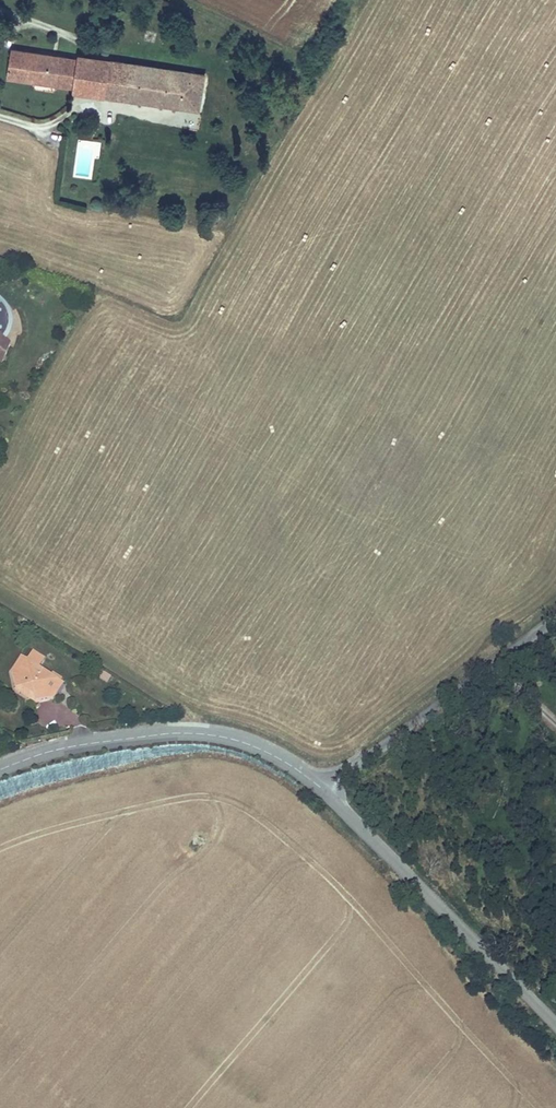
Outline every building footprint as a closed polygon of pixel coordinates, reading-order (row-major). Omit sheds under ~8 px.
[(200,113),(206,75),(78,55),(77,60),(11,50),(6,80),(73,90),(72,94),(200,113)] [(4,302),(0,299),(0,305),(1,306),(0,306),(0,335),(6,341),(9,337),(11,333),(12,328),(12,324),(12,319),(11,314),(9,309),(7,306),(4,302)] [(3,366),(11,346),(6,341),(0,335),(0,365),(3,366)] [(59,681),(39,669),(46,659),(33,651),(27,661),(26,660),(18,672),(10,671),(10,672),(14,692),(20,689),(34,698),(31,703),(35,705),(53,701),(52,692),(59,681)] [(18,672),(26,660),(20,656),(10,671),(18,672)] [(54,701),(64,685),(59,681),(52,692),(53,701),(54,701)] [(34,698),(20,689),(14,692),(31,703),(34,698)]
